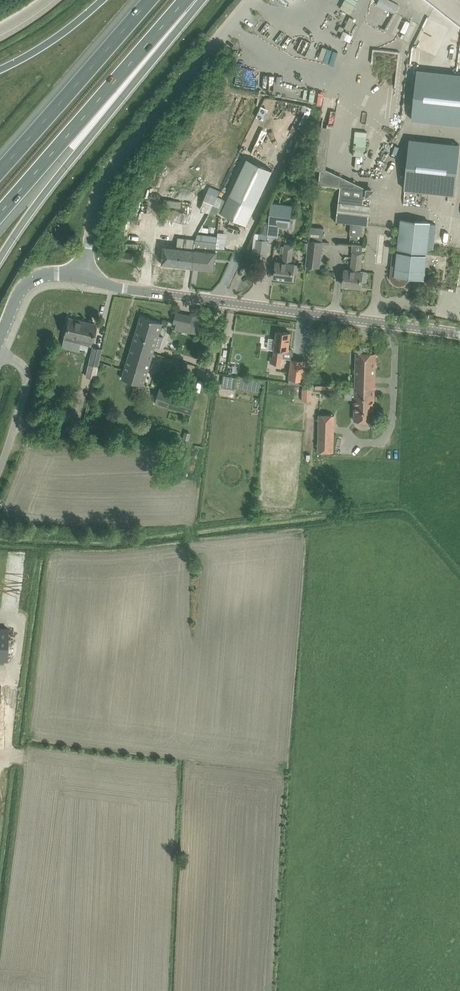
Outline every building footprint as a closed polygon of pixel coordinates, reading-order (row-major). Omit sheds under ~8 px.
[(389,0),(379,0),(377,4),(395,14),(399,6),(389,0)] [(406,20),(401,31),(405,33),(410,22),(406,20)] [(432,54),(427,64),(440,70),(445,60),(432,54)] [(412,120),(459,125),(459,74),(417,70),(412,120)] [(326,169),(331,128),(318,125),(312,169),(321,170),(319,184),(341,187),(339,201),(336,221),(350,222),(366,224),(368,224),(371,204),(371,198),(374,198),(375,189),(366,188),(366,191),(365,191),(365,187),(327,170),(326,169)] [(410,139),(405,189),(454,194),(459,145),(410,139)] [(272,170),(247,158),(221,213),(246,225),(272,170)] [(306,174),(287,173),(287,179),(287,182),(296,183),(296,181),(296,180),(306,180),(306,174)] [(207,192),(200,210),(209,214),(217,196),(207,192)] [(166,199),(165,206),(181,208),(181,202),(166,199)] [(291,217),(292,205),(271,202),(269,223),(280,224),(283,225),(283,228),(292,229),(294,217),(291,217)] [(172,211),(169,219),(179,222),(186,224),(189,214),(182,212),(172,209),(172,211)] [(393,254),(391,275),(391,277),(391,280),(393,282),(394,283),(397,285),(399,285),(401,285),(404,284),(402,279),(406,276),(409,277),(424,279),(427,248),(433,249),(436,224),(430,224),(430,222),(401,219),(398,254),(393,254)] [(260,233),(268,234),(269,223),(261,222),(260,233)] [(323,242),(324,228),(310,226),(309,240),(323,242)] [(266,260),(267,251),(269,241),(267,240),(267,236),(268,234),(260,233),(259,233),(258,239),(257,239),(254,259),(266,260)] [(162,264),(192,268),(195,240),(178,238),(177,246),(164,244),(162,264)] [(217,242),(195,240),(192,268),(214,270),(217,242)] [(320,268),(323,242),(309,240),(309,242),(308,250),(306,266),(320,268)] [(293,250),(293,244),(284,243),(284,245),(281,245),(281,247),(280,247),(279,253),(284,253),(283,262),(276,262),(275,267),(274,277),(292,279),(293,272),(298,273),(299,264),(294,264),(291,263),(293,250)] [(361,258),(362,252),(353,251),(353,257),(351,270),(345,269),(344,275),(343,285),(361,287),(362,280),(366,281),(367,272),(363,272),(360,271),(361,258)] [(133,253),(120,252),(119,259),(132,261),(133,253)] [(176,312),(173,323),(176,324),(190,327),(191,324),(192,316),(176,312)] [(192,316),(191,324),(199,325),(201,314),(193,313),(192,316)] [(138,325),(131,346),(154,353),(156,346),(160,348),(164,337),(159,335),(160,332),(163,323),(141,316),(138,325)] [(94,334),(96,324),(69,318),(65,332),(64,336),(63,340),(79,344),(80,339),(91,342),(92,341),(94,334)] [(269,338),(267,349),(274,350),(273,356),(271,356),(270,362),(282,364),(282,358),(283,350),(288,350),(289,348),(289,343),(291,333),(277,331),(276,339),(269,338)] [(131,346),(121,378),(144,385),(154,353),(131,346)] [(101,349),(93,347),(89,364),(97,366),(101,349)] [(355,386),(375,387),(376,353),(356,352),(355,386)] [(290,368),(289,378),(303,380),(304,370),(306,360),(293,359),(292,358),(292,359),(290,368)] [(235,376),(223,375),(221,387),(233,388),(235,376)] [(375,387),(355,386),(355,399),(354,420),(374,421),(375,387)] [(197,398),(160,388),(156,403),(192,414),(197,398)] [(312,401),(312,389),(302,389),(302,400),(312,401)] [(335,415),(319,414),(317,452),(334,452),(335,415)] [(0,628),(0,659),(7,660),(8,629),(0,628)]
